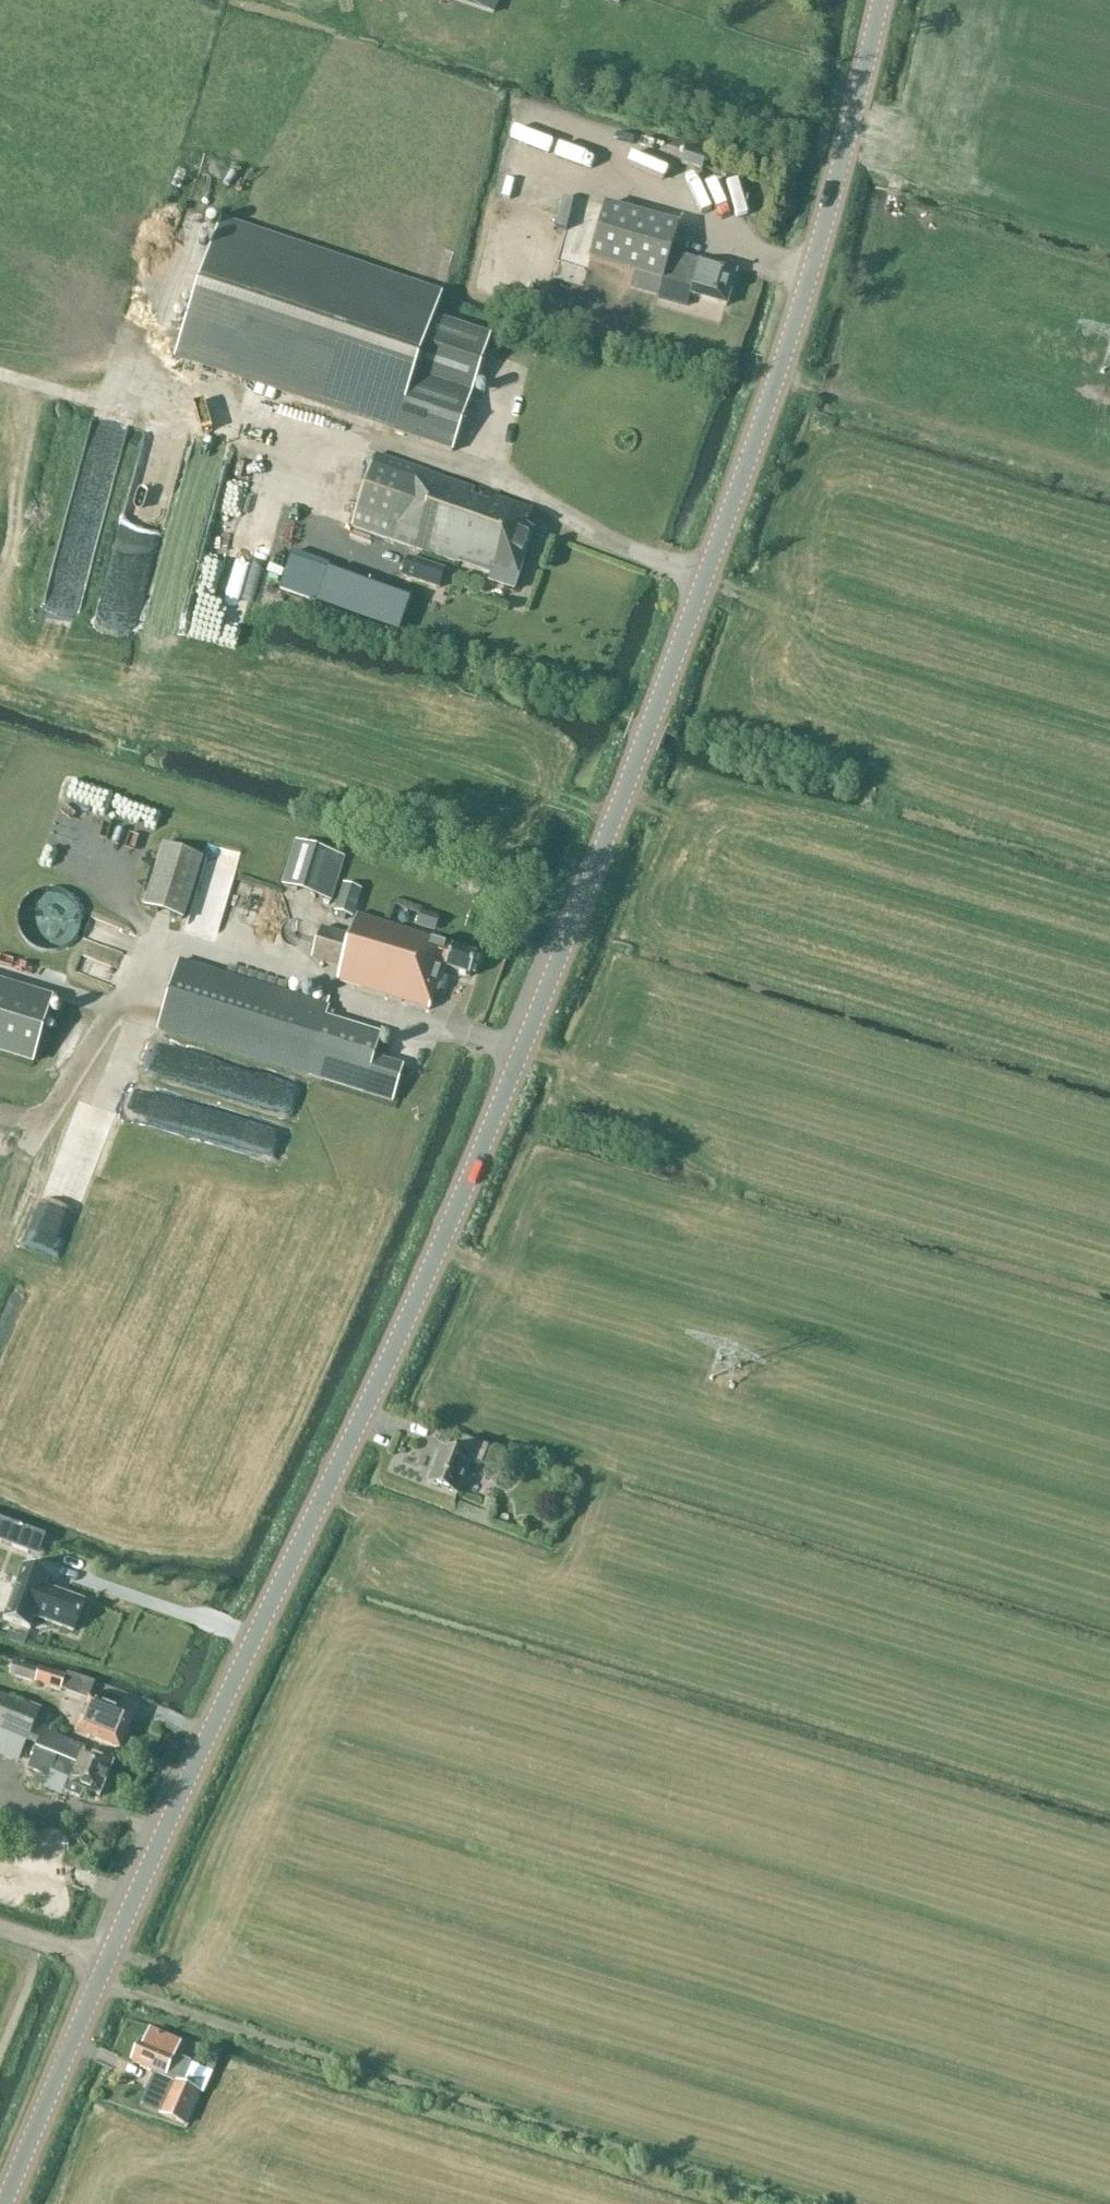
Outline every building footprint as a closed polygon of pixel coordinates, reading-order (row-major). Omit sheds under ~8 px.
[(493,14),(498,0),(454,0),(493,14)] [(582,180),(597,143),(561,128),(545,165),(582,180)] [(701,172),(706,157),(686,151),(681,166),(701,172)] [(725,306),(735,272),(670,253),(678,228),(605,206),(589,261),(635,274),(630,289),(657,297),(662,282),(691,290),(690,296),(725,306)] [(455,442),(490,337),(433,318),(439,300),(292,251),(257,355),(404,404),(397,423),(455,442)] [(476,492),(404,466),(375,456),(351,527),(491,576),(489,584),(513,592),(533,532),(525,530),(532,512),(493,498),(490,505),(473,499),(476,492)] [(441,590),(448,572),(407,559),(401,577),(441,590)] [(397,635),(409,603),(290,560),(278,592),(397,635)] [(305,821),(299,844),(296,843),(282,887),(321,899),(333,902),(353,835),(305,821)] [(164,846),(160,859),(144,908),(182,919),(201,858),(164,846)] [(352,918),(361,890),(343,885),(334,913),(352,918)] [(81,921),(79,911),(74,903),(66,897),(57,893),(48,893),(38,895),(30,900),(24,907),(20,916),(19,926),(21,935),(27,943),(29,944),(34,949),(43,952),(52,953),(61,950),(69,946),(76,939),(79,930),(81,921)] [(417,926),(435,932),(439,918),(421,912),(417,926)] [(430,939),(356,916),(349,938),(320,929),(311,960),(340,969),(336,983),(429,1011),(434,993),(438,994),(445,970),(469,978),(476,957),(429,942),(430,939)] [(381,1036),(325,1019),(328,1007),(179,962),(158,1032),(392,1104),(403,1068),(374,1059),(381,1036)] [(34,1063),(54,999),(0,983),(0,1053),(34,1063)] [(510,1458),(487,1450),(463,1440),(457,1456),(442,1450),(428,1485),(457,1496),(470,1462),(481,1467),(504,1475),(510,1458)] [(38,1557),(46,1536),(0,1519),(0,1543),(38,1557)] [(9,1578),(0,1575),(0,1606),(5,1608),(12,1588),(40,1598),(33,1617),(74,1632),(85,1603),(43,1587),(47,1578),(14,1565),(9,1578)] [(39,1670),(39,1671),(14,1663),(10,1676),(61,1693),(65,1678),(39,1670)] [(0,1697),(0,1753),(21,1762),(27,1747),(38,1752),(30,1771),(52,1779),(53,1775),(71,1782),(68,1789),(66,1794),(80,1799),(83,1791),(100,1798),(113,1765),(84,1753),(85,1749),(49,1734),(51,1730),(35,1724),(39,1713),(0,1697)] [(119,1750),(132,1718),(99,1705),(86,1737),(119,1750)] [(179,2044),(150,2032),(145,2043),(141,2041),(131,2062),(155,2072),(154,2074),(177,2084),(180,2085),(189,2064),(174,2057),(179,2044)] [(180,2085),(177,2084),(162,2118),(186,2128),(201,2094),(180,2085)]
